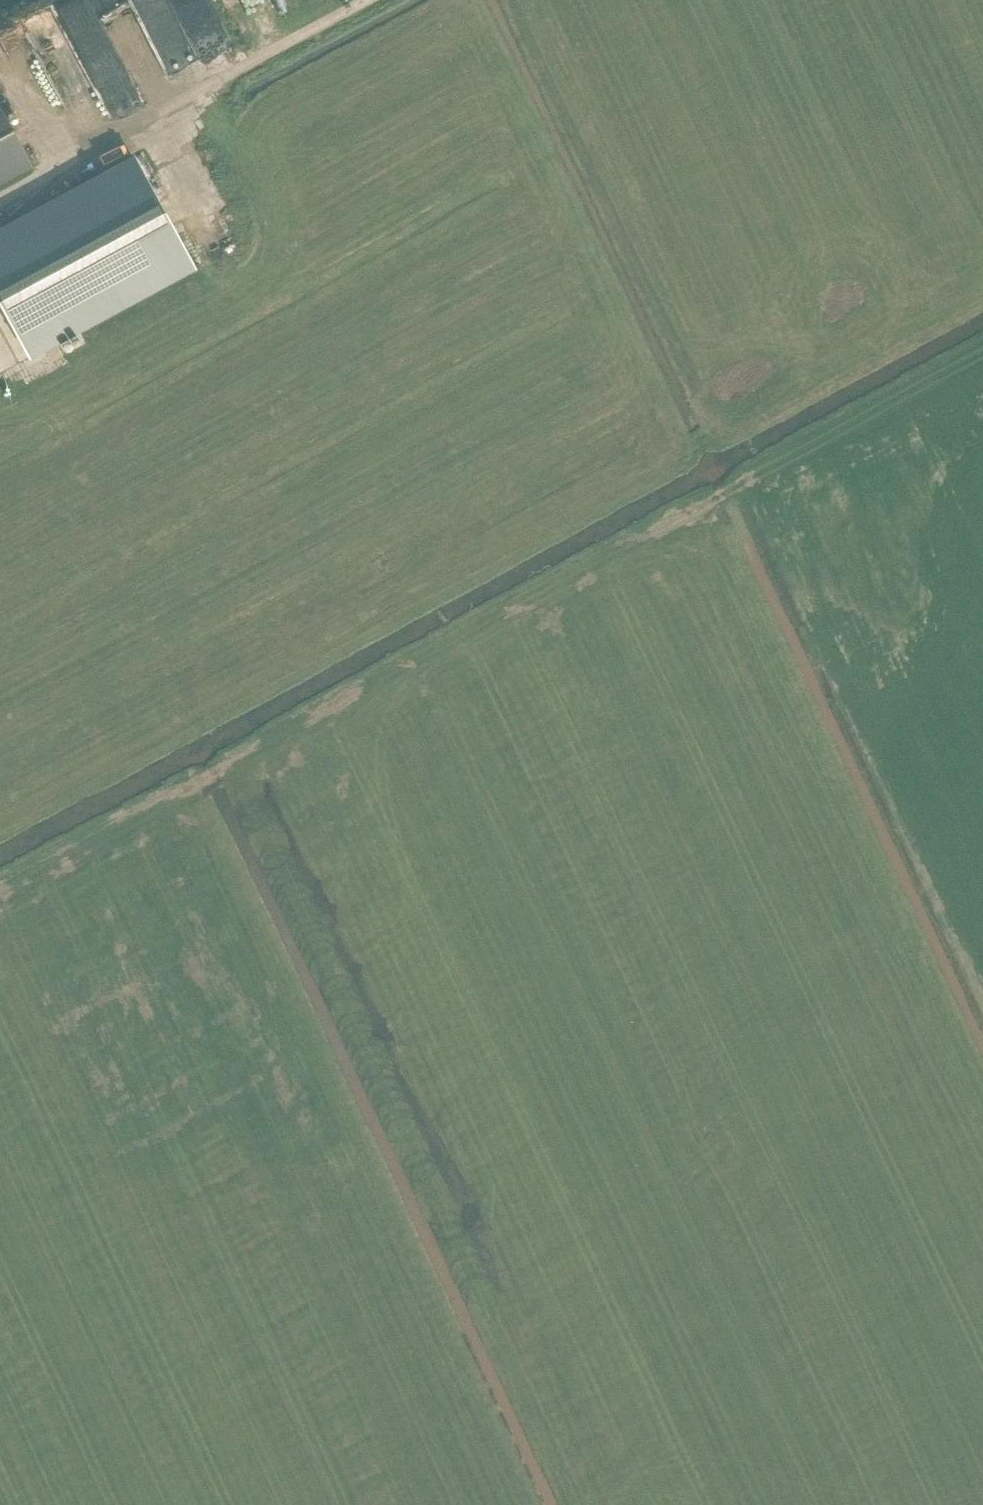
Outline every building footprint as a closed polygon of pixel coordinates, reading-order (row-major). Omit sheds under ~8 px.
[(20,15),(53,90),(89,74),(105,110),(167,84),(130,0),(53,0),(20,15)] [(187,31),(218,16),(210,0),(172,0),(187,31)] [(33,167),(0,106),(0,185),(33,167)] [(0,229),(0,303),(31,360),(196,270),(135,156),(0,229)] [(204,174),(192,181),(199,192),(210,185),(204,174)]
